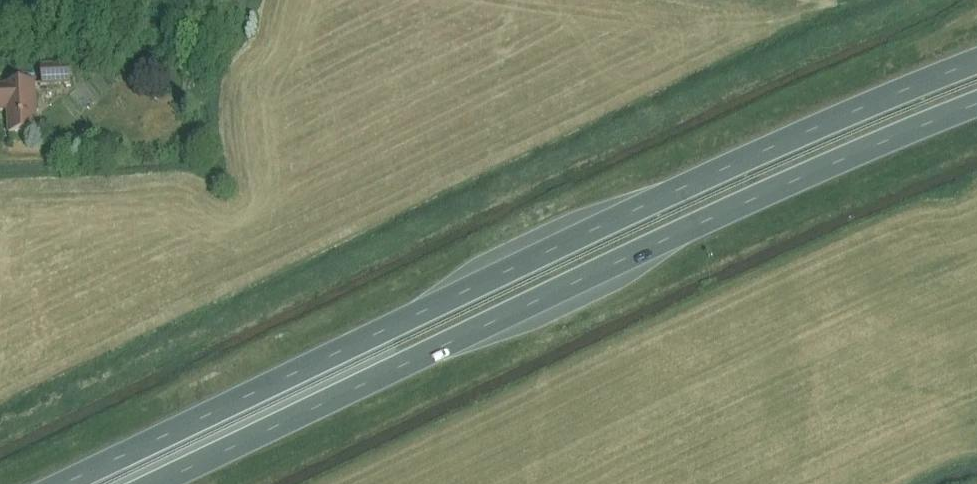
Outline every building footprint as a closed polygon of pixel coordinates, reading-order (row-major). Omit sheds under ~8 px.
[(66,67),(38,69),(39,87),(67,86),(66,67)] [(36,85),(6,86),(7,88),(0,88),(0,112),(11,111),(12,132),(7,132),(7,134),(39,133),(36,85)]
